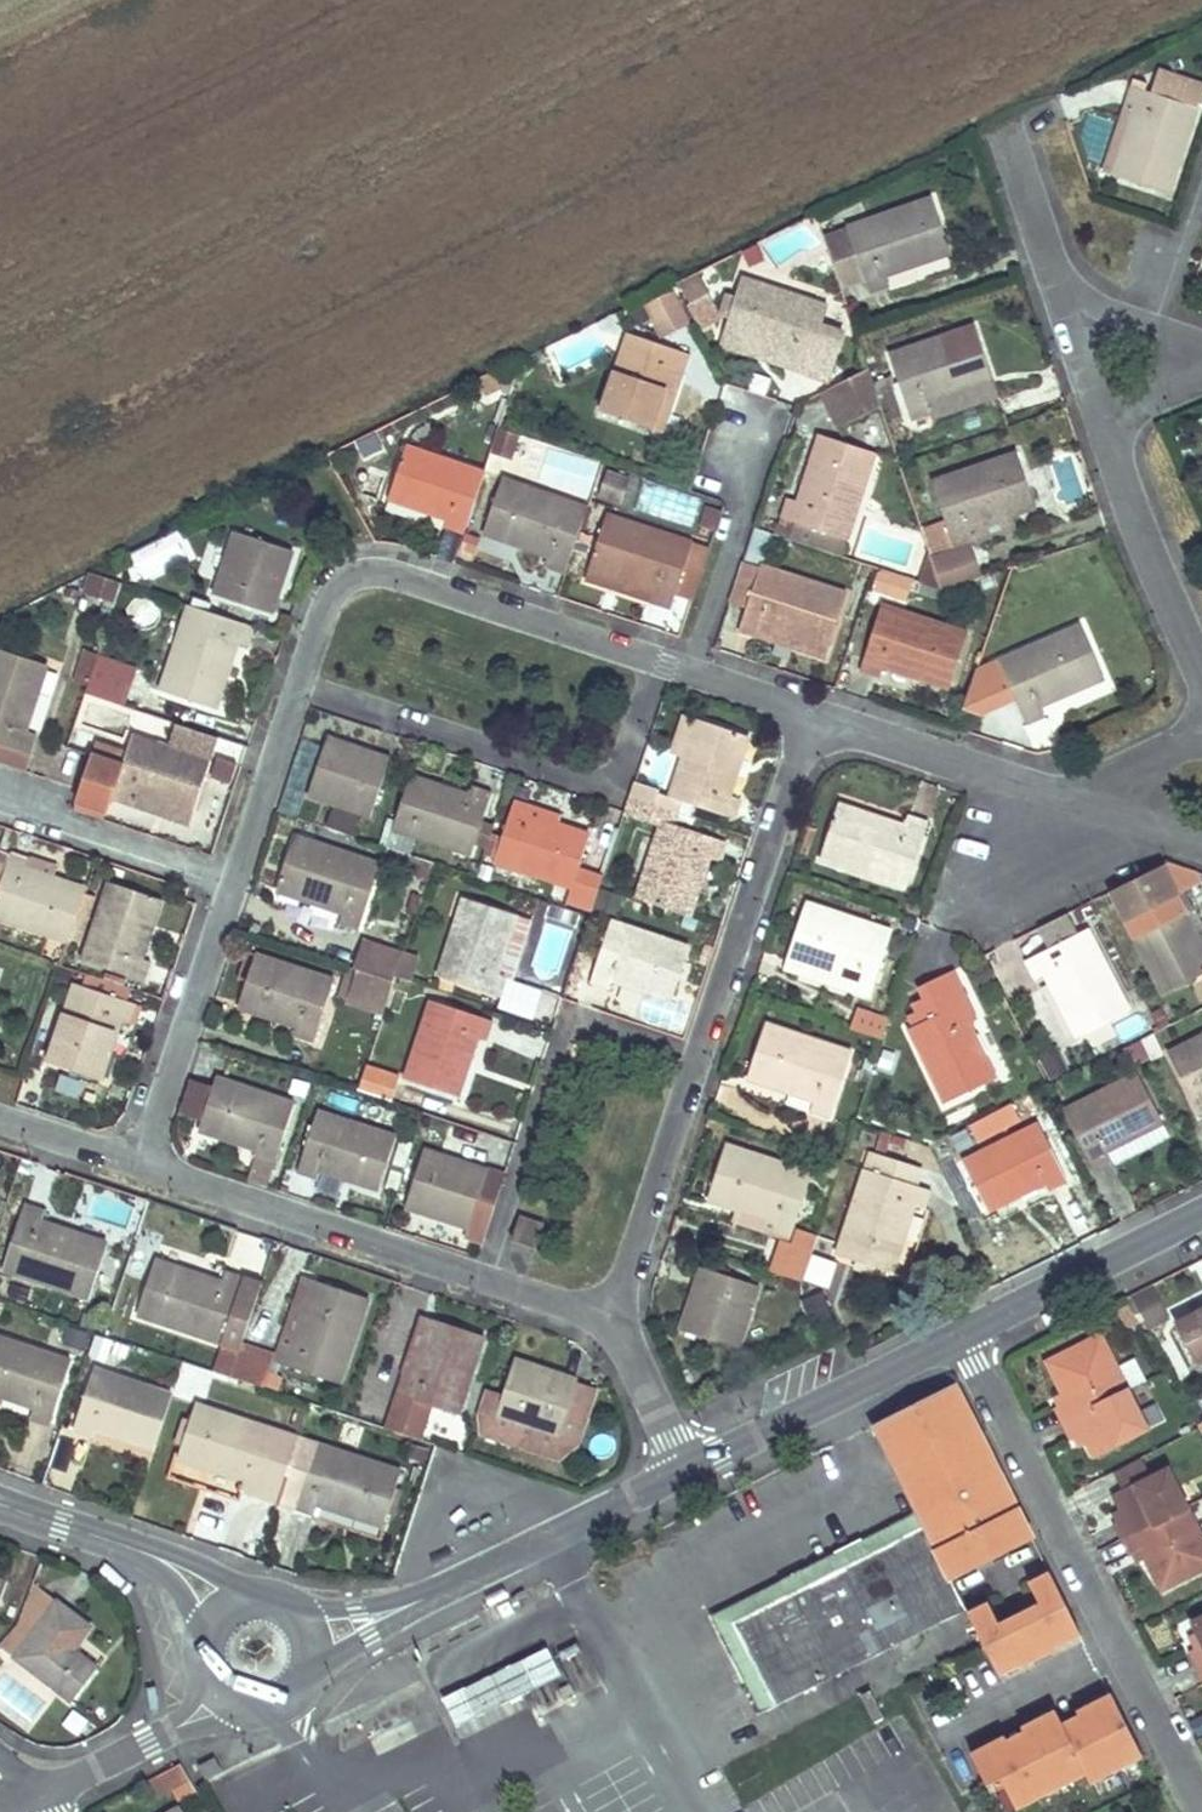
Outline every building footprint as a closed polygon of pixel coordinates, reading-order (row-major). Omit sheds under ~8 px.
[(1201,102),(1201,87),(1160,73),(1152,94),(1132,88),(1125,107),(1129,108),(1141,113),(1119,178),(1170,196),(1201,102)] [(1119,178),(1141,113),(1129,108),(1106,174),(1119,178)] [(951,252),(935,200),(848,228),(870,294),(891,287),(886,273),(951,252)] [(820,329),(826,308),(742,279),(724,332),(790,355),(786,366),(786,367),(785,369),(805,376),(807,370),(830,378),(844,337),(820,329)] [(705,298),(698,282),(684,289),(691,304),(705,298)] [(689,325),(674,292),(647,304),(662,336),(689,325)] [(993,379),(976,327),(891,355),(913,421),(932,415),(928,402),(928,401),(993,379)] [(790,355),(724,332),(720,344),(786,367),(786,366),(790,355)] [(653,431),(675,371),(677,371),(685,374),(692,356),(632,334),(602,414),(653,431)] [(524,359),(494,374),(501,393),(512,394),(524,359)] [(882,409),(869,370),(821,394),(840,430),(882,409)] [(663,435),(685,374),(677,371),(675,371),(653,431),(662,435),(663,435)] [(897,389),(893,376),(879,381),(883,394),(897,389)] [(933,419),(999,397),(999,396),(994,380),(993,379),(928,401),(928,402),(932,415),(933,418),(933,419)] [(510,458),(517,436),(500,430),(492,452),(510,458)] [(842,558),(876,454),(824,436),(802,504),(790,500),(783,519),(796,524),(791,541),(842,558)] [(464,536),(485,474),(406,446),(398,467),(391,488),(389,496),(447,517),(444,528),(464,536)] [(1019,453),(933,482),(946,522),(923,530),(931,554),(932,557),(976,542),(972,529),(1009,515),(1036,506),(1019,453)] [(565,575),(588,510),(503,481),(494,506),(485,531),(550,554),(545,568),(565,575)] [(716,533),(723,514),(708,509),(701,528),(716,533)] [(691,602),(710,550),(608,515),(599,542),(589,569),(592,570),(587,583),(671,611),(676,597),(691,602)] [(977,545),(1014,532),(1010,516),(1009,515),(972,529),(976,542),(977,545)] [(767,561),(775,536),(755,529),(747,554),(767,561)] [(286,575),(294,552),(235,533),(215,596),(273,615),(279,597),(274,595),(281,573),(286,575)] [(981,578),(972,549),(933,561),(935,567),(943,591),(981,578)] [(935,567),(933,561),(932,557),(931,554),(920,584),(928,586),(929,586),(935,567)] [(747,609),(761,570),(744,563),(731,603),(732,603),(745,609),(747,609)] [(831,650),(848,597),(762,566),(761,570),(747,609),(739,633),(760,640),(760,639),(764,628),(764,627),(831,650)] [(943,591),(935,567),(929,586),(943,591)] [(115,602),(120,585),(90,575),(85,592),(115,602)] [(950,687),(969,635),(883,606),(860,673),(880,680),(886,665),(950,687)] [(214,710),(237,643),(249,646),(255,629),(190,608),(161,692),(214,710)] [(1104,676),(1083,626),(1001,662),(1027,726),(1047,718),(1041,703),(1104,676)] [(831,650),(764,627),(764,628),(760,639),(760,640),(825,663),(826,662),(831,650)] [(46,667),(21,657),(0,651),(0,745),(31,756),(37,737),(23,732),(46,667)] [(90,685),(99,658),(98,657),(89,655),(89,654),(79,682),(90,685)] [(124,707),(137,670),(99,658),(90,685),(87,695),(124,707)] [(685,758),(697,720),(685,716),(671,754),(674,755),(683,758),(685,758)] [(728,798),(748,738),(697,720),(685,758),(671,799),(683,803),(732,820),(739,801),(728,798)] [(194,813),(211,763),(133,737),(127,755),(122,767),(91,757),(80,792),(77,801),(109,812),(113,798),(133,805),(137,793),(194,813)] [(371,817),(391,760),(373,753),(371,758),(348,750),(350,745),(329,738),(309,795),(371,817)] [(127,755),(96,744),(91,757),(122,767),(127,755)] [(238,766),(218,760),(212,777),(232,784),(238,766)] [(482,823),(493,793),(473,786),(468,798),(411,778),(394,829),(470,855),(475,842),(482,823)] [(659,796),(659,795),(661,791),(637,783),(631,799),(655,807),(655,806),(659,796)] [(194,813),(137,793),(133,805),(190,825),(190,824),(194,813)] [(683,803),(671,799),(659,795),(659,796),(655,806),(655,807),(668,811),(680,815),(680,814),(683,804),(683,803)] [(688,918),(709,858),(722,862),(728,845),(664,822),(668,811),(655,807),(631,799),(626,813),(625,817),(660,830),(636,900),(688,918)] [(580,868),(590,839),(559,828),(563,816),(516,800),(494,862),(571,888),(566,904),(593,913),(601,889),(605,877),(580,868)] [(104,822),(109,812),(77,801),(77,802),(73,812),(76,813),(104,822)] [(906,889),(928,823),(909,816),(905,830),(839,808),(821,861),(906,889)] [(485,847),(492,827),(491,826),(482,823),(475,842),(477,843),(485,847)] [(360,933),(381,866),(296,836),(278,890),(344,912),(340,925),(360,933)] [(85,895),(85,894),(26,872),(30,862),(12,855),(4,875),(0,874),(0,920),(54,938),(69,944),(70,939),(85,895)] [(1192,910),(1194,909),(1185,891),(1177,894),(1162,866),(1112,892),(1163,996),(1201,976),(1201,930),(1192,910)] [(138,959),(157,901),(107,883),(82,961),(143,983),(150,963),(138,959)] [(79,942),(93,898),(85,895),(70,939),(77,942),(79,942)] [(500,998),(506,980),(506,979),(494,976),(514,916),(465,899),(438,977),(500,998)] [(870,997),(893,931),(808,903),(790,955),(856,979),(851,990),(851,991),(870,997)] [(532,922),(514,916),(494,976),(506,979),(506,980),(511,981),(532,922)] [(672,999),(690,948),(612,922),(590,984),(610,991),(614,979),(672,999)] [(1130,1010),(1090,930),(1027,963),(1035,981),(1050,974),(1080,1036),(1130,1010)] [(395,977),(402,955),(403,954),(364,940),(354,967),(358,969),(394,981),(395,977)] [(314,1043),(335,981),(257,955),(240,1006),(297,1025),(294,1036),(314,1043)] [(410,982),(417,961),(402,955),(395,977),(410,982)] [(856,979),(790,955),(785,969),(851,991),(851,990),(856,979)] [(174,972),(150,963),(143,983),(168,991),(174,972)] [(347,1003),(358,969),(354,967),(349,966),(338,1000),(347,1003)] [(382,1016),(394,981),(358,969),(347,1003),(382,1016)] [(993,1082),(967,1024),(978,1019),(954,971),(918,989),(923,1000),(912,1005),(916,1013),(908,1017),(913,1028),(910,1030),(944,1104),(993,1082)] [(131,993),(85,977),(81,988),(108,997),(128,1004),(131,993)] [(97,1081),(118,1021),(130,1025),(136,1007),(128,1004),(108,997),(81,988),(79,987),(74,986),(47,1064),(97,1081)] [(454,1096),(474,1037),(487,1042),(493,1023),(433,1002),(405,1080),(454,1096)] [(859,1009),(853,1030),(884,1040),(891,1019),(859,1009)] [(829,1119),(852,1052),(769,1023),(751,1076),(816,1098),(811,1113),(829,1119)] [(1159,1054),(1151,1035),(1143,1039),(1152,1057),(1159,1054)] [(1169,1054),(1200,1116),(1201,1115),(1201,1037),(1169,1054)] [(392,1102),(400,1078),(366,1066),(358,1091),(392,1102)] [(1170,1137),(1138,1074),(1064,1110),(1093,1170),(1112,1160),(1114,1165),(1170,1137)] [(267,1189),(294,1105),(216,1078),(213,1090),(202,1123),(200,1130),(258,1149),(247,1182),(267,1189)] [(202,1123),(213,1090),(191,1082),(180,1116),(202,1123)] [(379,1190),(397,1139),(318,1112),(296,1175),(315,1182),(320,1169),(379,1190)] [(1067,1182),(1039,1124),(964,1160),(987,1207),(1042,1180),(1049,1192),(1067,1182)] [(789,1239),(812,1172),(729,1145),(710,1198),(739,1208),(774,1220),(769,1233),(789,1239)] [(468,1230),(488,1172),(426,1150),(405,1208),(425,1215),(426,1210),(448,1218),(446,1223),(468,1230)] [(890,1274),(912,1207),(927,1211),(932,1191),(913,1185),(912,1185),(883,1176),(889,1159),(875,1154),(869,1172),(865,1171),(837,1256),(890,1274)] [(913,1185),(918,1169),(891,1159),(889,1159),(883,1176),(912,1185),(913,1185)] [(89,1300),(107,1248),(41,1225),(46,1212),(25,1205),(2,1270),(89,1300)] [(774,1220),(739,1208),(734,1221),(769,1233),(774,1220)] [(537,1249),(544,1226),(522,1217),(514,1240),(537,1249)] [(814,1257),(806,1284),(831,1292),(839,1265),(814,1257)] [(242,1344),(263,1284),(226,1272),(221,1286),(156,1263),(138,1316),(223,1346),(239,1351),(240,1351),(242,1344)] [(739,1350),(761,1286),(702,1267),(696,1285),(701,1287),(701,1288),(691,1311),(688,1310),(687,1310),(680,1331),(739,1350)] [(341,1385),(369,1301),(305,1279),(275,1362),(341,1385)] [(691,1311),(701,1288),(701,1287),(696,1285),(687,1310),(688,1310),(691,1311)] [(813,1328),(833,1320),(823,1294),(803,1301),(813,1328)] [(1201,1361),(1201,1312),(1178,1324),(1196,1364),(1201,1361)] [(416,1380),(435,1320),(434,1320),(423,1316),(421,1321),(403,1376),(415,1380),(416,1380)] [(459,1416),(485,1337),(435,1320),(416,1380),(415,1380),(403,1376),(385,1428),(420,1440),(431,1406),(459,1416)] [(72,1362),(0,1337),(0,1407),(51,1425),(72,1362)] [(1147,1431),(1128,1393),(1100,1339),(1047,1364),(1062,1394),(1066,1403),(1057,1407),(1054,1408),(1070,1441),(1073,1439),(1082,1436),(1087,1444),(1093,1457),(1147,1431)] [(269,1373),(275,1356),(242,1344),(240,1351),(231,1376),(231,1377),(264,1388),(264,1386),(269,1373)] [(231,1376),(240,1351),(239,1351),(223,1346),(216,1370),(231,1376)] [(537,1367),(515,1359),(503,1396),(487,1391),(480,1413),(481,1436),(560,1463),(579,1447),(589,1416),(569,1410),(578,1380),(560,1374),(558,1380),(535,1373),(537,1367)] [(560,1374),(537,1367),(535,1373),(558,1380),(560,1374)] [(155,1446),(172,1395),(95,1370),(73,1432),(93,1439),(97,1425),(155,1446)] [(271,1388),(276,1376),(269,1373),(264,1386),(271,1388)] [(598,1388),(578,1380),(569,1410),(589,1416),(598,1388)] [(1034,1542),(958,1388),(956,1389),(955,1388),(954,1387),(915,1406),(924,1424),(915,1428),(911,1421),(902,1413),(875,1427),(925,1526),(926,1528),(953,1582),(1034,1542)] [(1066,1403),(1062,1394),(1060,1395),(1054,1399),(1057,1405),(1057,1407),(1066,1403)] [(279,1501),(299,1438),(198,1404),(180,1457),(246,1480),(241,1493),(259,1499),(261,1494),(279,1501)] [(915,1406),(902,1413),(911,1421),(915,1428),(924,1424),(915,1406)] [(1087,1444),(1082,1436),(1073,1439),(1077,1449),(1087,1444)] [(384,1524),(402,1472),(299,1438),(279,1501),(278,1504),(314,1517),(319,1502),(384,1524)] [(1149,1481),(1139,1460),(1117,1470),(1128,1492),(1149,1481)] [(1188,1510),(1169,1472),(1149,1481),(1128,1492),(1116,1498),(1122,1510),(1127,1519),(1126,1520),(1116,1525),(1115,1526),(1131,1558),(1131,1559),(1134,1558),(1143,1554),(1144,1553),(1148,1562),(1148,1563),(1162,1591),(1201,1571),(1201,1538),(1188,1510)] [(1127,1519),(1122,1510),(1112,1515),(1116,1525),(1126,1520),(1127,1519)] [(926,1528),(925,1526),(918,1512),(714,1616),(760,1713),(776,1706),(774,1701),(734,1624),(926,1528)] [(858,1665),(967,1610),(953,1582),(926,1528),(734,1624),(774,1701),(776,1706),(858,1665)] [(1148,1562),(1144,1553),(1143,1554),(1134,1558),(1137,1565),(1138,1567),(1147,1562),(1148,1562)] [(1064,1603),(1051,1577),(1032,1587),(1042,1609),(1035,1612),(1041,1623),(1067,1610),(1065,1605),(1064,1603)] [(91,1627),(35,1586),(20,1623),(0,1647),(72,1702),(99,1668),(74,1649),(91,1627)] [(1021,1639),(1013,1623),(1001,1629),(990,1607),(970,1617),(980,1638),(985,1647),(1000,1676),(1025,1664),(1014,1642),(1021,1639)] [(1067,1610),(1041,1623),(1035,1612),(1013,1623),(1021,1639),(1014,1642),(1025,1664),(1081,1636),(1067,1610)] [(1193,1625),(1200,1637),(1200,1638),(1201,1642),(1201,1620),(1193,1625)] [(1200,1638),(1200,1637),(1190,1642),(1189,1643),(1190,1644),(1194,1652),(1201,1648),(1201,1642),(1200,1638)] [(1194,1652),(1191,1654),(1201,1676),(1201,1648),(1194,1652)] [(541,1683),(529,1659),(527,1659),(458,1693),(470,1718),(471,1719),(541,1683)] [(1098,1740),(1125,1727),(1112,1699),(1085,1713),(1077,1717),(1078,1721),(1060,1730),(1054,1716),(1019,1733),(1021,1737),(1004,1745),(1002,1742),(967,1759),(982,1789),(990,1785),(989,1784),(1017,1771),(1016,1769),(1032,1760),(1037,1770),(1045,1766),(1040,1756),(1067,1743),(1072,1753),(1090,1744),(1095,1753),(1103,1749),(1098,1740)] [(1103,1749),(1095,1753),(1090,1744),(1072,1753),(1067,1743),(1040,1756),(1045,1766),(1037,1770),(1032,1760),(1016,1769),(1017,1771),(989,1784),(990,1785),(996,1782),(1011,1811),(1084,1776),(1088,1785),(1141,1759),(1125,1727),(1098,1740),(1103,1749)] [(160,1795),(190,1779),(181,1763),(150,1779),(160,1795)]
